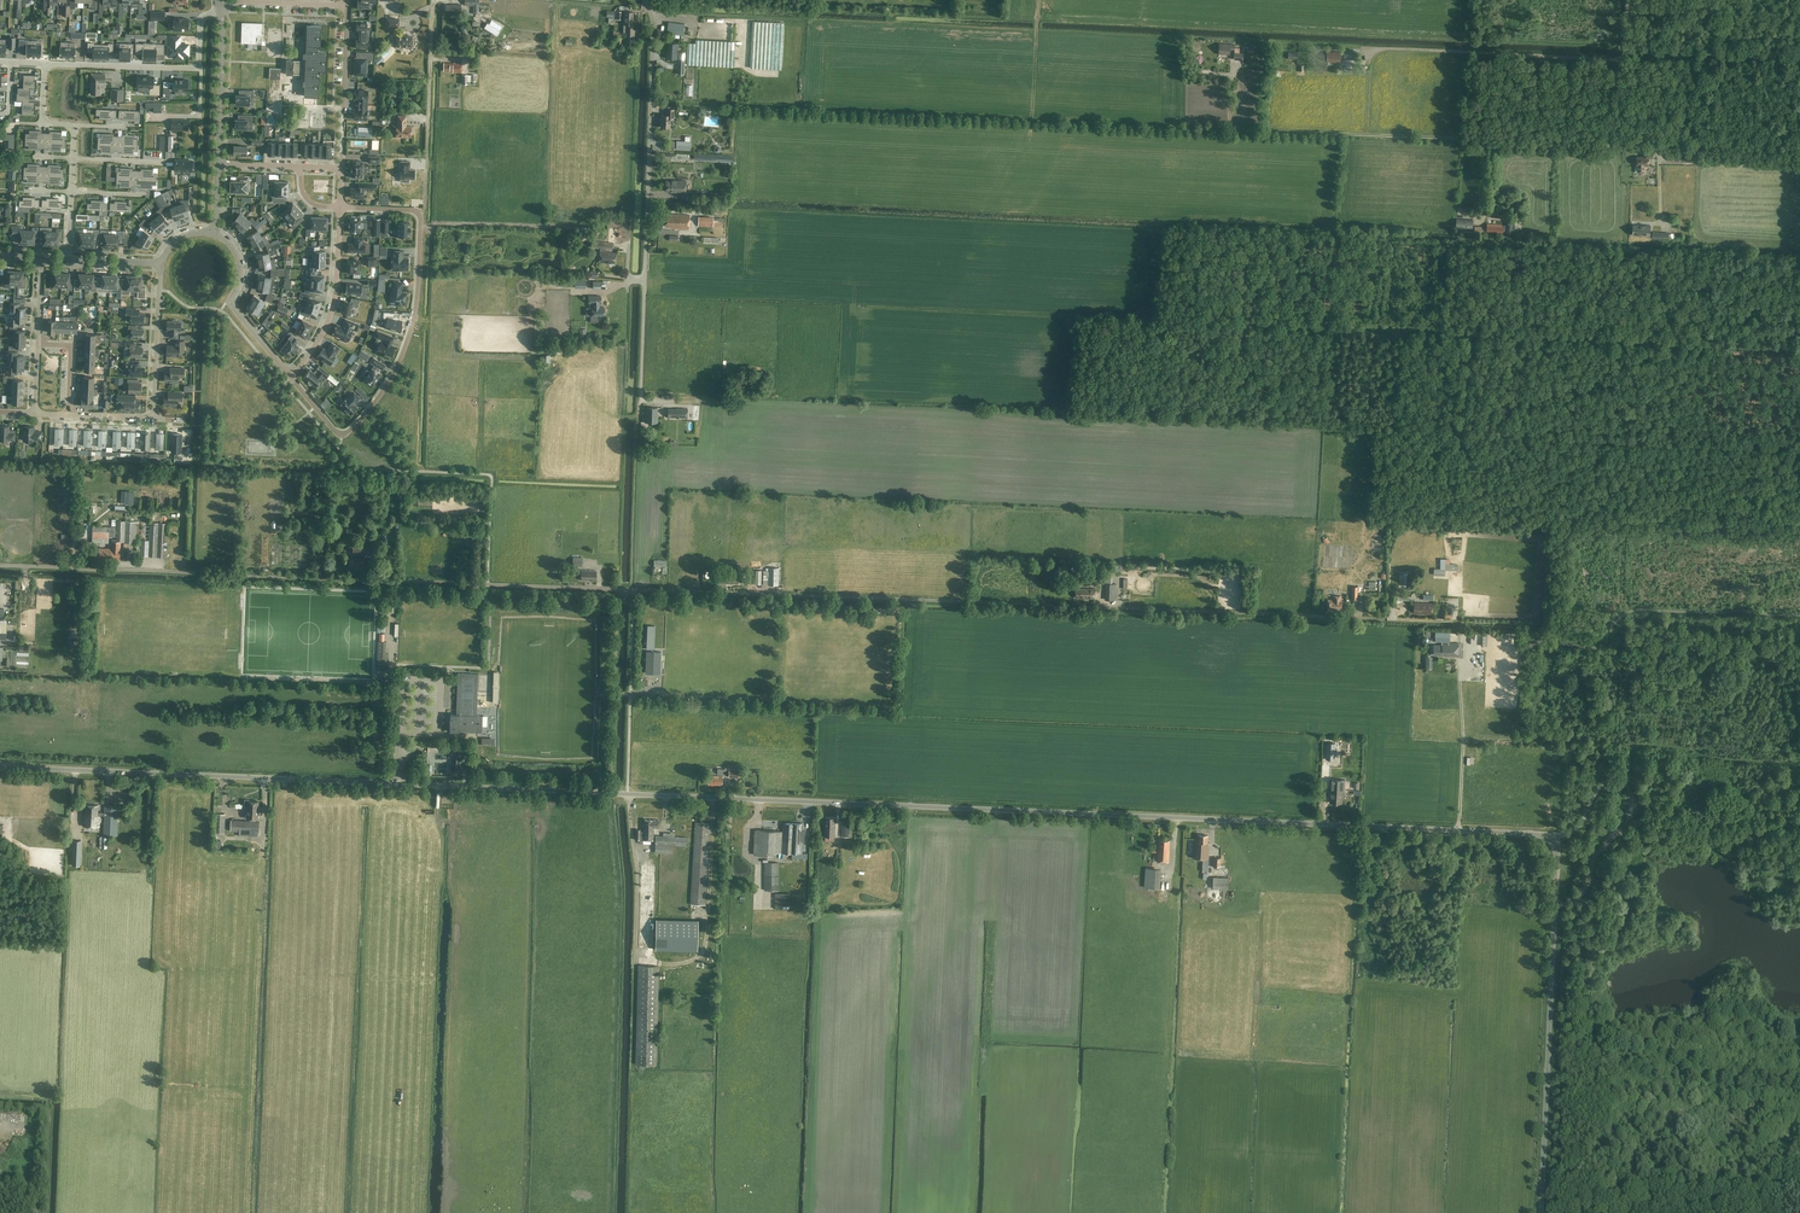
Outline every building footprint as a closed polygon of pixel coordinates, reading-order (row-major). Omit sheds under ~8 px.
[(39,2),(42,2),(42,9),(46,9),(46,15),(50,15),(50,7),(46,7),(46,0),(39,0),(39,2)] [(58,1),(63,1),(62,16),(69,16),(70,6),(66,5),(66,1),(67,1),(67,0),(58,0),(58,1)] [(84,0),(75,0),(71,0),(70,9),(75,9),(75,6),(78,6),(78,2),(84,2),(84,0)] [(84,2),(89,2),(89,7),(92,7),(92,9),(96,9),(97,1),(92,1),(92,0),(84,0),(84,2)] [(118,0),(103,0),(103,5),(109,5),(109,8),(117,8),(118,0)] [(131,0),(123,0),(123,2),(123,4),(119,3),(119,18),(122,18),(123,6),(128,7),(128,2),(131,3),(131,0)] [(140,0),(131,0),(131,3),(135,3),(135,7),(139,7),(139,18),(142,19),(143,4),(139,4),(139,3),(140,3),(140,0)] [(357,8),(369,8),(369,3),(376,3),(376,0),(358,0),(357,8)] [(464,5),(473,5),(473,14),(478,14),(479,0),(465,0),(464,5)] [(460,13),(461,4),(451,4),(451,5),(446,5),(446,12),(460,13)] [(150,20),(165,20),(165,12),(150,11),(150,20)] [(623,25),(633,26),(633,12),(624,12),(623,25)] [(173,30),(180,31),(180,29),(189,30),(189,29),(190,29),(190,24),(189,24),(189,19),(182,18),(177,18),(173,18),(173,30)] [(473,28),(482,26),(479,18),(471,20),(473,28)] [(387,27),(398,27),(398,19),(387,19),(387,27)] [(737,23),(735,67),(781,70),(784,23),(753,21),(753,20),(745,20),(744,24),(737,23)] [(262,23),(242,22),(241,43),(256,43),(256,37),(258,35),(262,35),(262,23)] [(685,24),(669,22),(668,33),(684,35),(685,24)] [(362,36),(370,36),(370,29),(367,29),(367,23),(357,23),(356,31),(362,31),(362,36)] [(487,23),(484,28),(497,36),(500,31),(487,23)] [(320,47),(320,26),(307,25),(306,54),(303,54),(303,58),(306,58),(305,61),(291,60),(286,60),(286,74),(291,74),(305,75),(305,81),(303,81),(303,85),(304,85),(304,96),(308,96),(318,97),(318,75),(317,75),(317,72),(323,72),(325,72),(326,50),(324,50),(318,50),(318,47),(320,47)] [(633,26),(623,25),(623,32),(625,32),(625,44),(634,45),(635,29),(633,29),(633,26)] [(407,46),(413,47),(413,37),(405,36),(395,35),(394,47),(407,47),(407,46)] [(189,44),(180,44),(180,37),(171,36),(171,46),(168,46),(168,52),(174,52),(174,58),(182,58),(182,55),(188,55),(189,44)] [(370,36),(362,36),(362,40),(356,40),(356,48),(367,48),(368,43),(371,43),(371,40),(369,40),(370,36)] [(15,49),(15,37),(9,37),(9,44),(0,44),(0,55),(6,55),(6,48),(9,48),(9,49),(15,49)] [(42,56),(42,45),(27,44),(27,40),(19,40),(19,48),(26,48),(26,56),(42,56)] [(688,43),(687,64),(734,66),(734,49),(735,49),(735,42),(696,40),(696,43),(688,43)] [(99,60),(99,59),(101,59),(101,44),(94,44),(94,43),(88,42),(88,52),(93,52),(93,59),(94,59),(94,60),(99,60)] [(75,43),(69,43),(69,47),(60,47),(60,57),(75,58),(76,48),(75,48),(75,43)] [(101,44),(101,59),(102,59),(102,60),(107,60),(107,59),(109,59),(109,53),(113,53),(113,43),(108,43),(108,45),(101,44)] [(120,47),(119,59),(130,60),(130,54),(133,54),(134,43),(126,43),(126,48),(120,47)] [(142,54),(142,60),(149,61),(150,43),(144,43),(144,44),(136,44),(136,54),(142,54)] [(149,61),(157,61),(157,54),(164,54),(164,45),(156,44),(156,43),(150,43),(149,61)] [(677,58),(677,43),(669,43),(669,58),(677,58)] [(1235,50),(1235,44),(1219,43),(1218,54),(1229,55),(1230,49),(1235,50)] [(386,57),(393,50),(390,47),(383,54),(386,57)] [(1336,52),(1336,53),(1327,52),(1327,61),(1340,62),(1341,57),(1344,58),(1344,59),(1356,60),(1356,54),(1341,53),(1336,52)] [(373,59),(373,53),(359,53),(359,58),(356,58),(355,75),(361,76),(361,74),(366,74),(367,59),(373,59)] [(380,55),(374,60),(378,64),(384,59),(380,55)] [(454,62),(454,63),(443,63),(443,71),(453,71),(453,73),(462,73),(462,62),(454,62)] [(280,80),(281,68),(270,68),(269,79),(280,80)] [(100,94),(101,82),(105,83),(105,74),(91,73),(91,94),(100,94)] [(30,88),(36,89),(37,83),(36,83),(36,81),(37,81),(37,80),(35,80),(35,75),(22,74),(22,75),(24,75),(23,87),(23,88),(30,88)] [(476,75),(462,75),(462,84),(467,84),(467,81),(476,81),(476,75)] [(133,81),(133,86),(141,87),(145,87),(145,90),(145,93),(151,93),(157,93),(157,89),(157,84),(153,84),(149,84),(149,81),(149,76),(141,76),(133,76),(133,81)] [(179,80),(177,80),(177,79),(176,79),(175,79),(174,79),(174,81),(174,82),(171,82),(170,88),(163,88),(163,97),(170,97),(171,90),(175,90),(186,91),(188,91),(188,80),(183,80),(183,79),(182,79),(182,80),(180,80),(180,79),(179,79),(179,80)] [(23,88),(23,87),(18,87),(18,93),(17,93),(16,101),(22,101),(30,101),(30,88),(23,88)] [(123,101),(124,90),(111,89),(111,100),(123,101)] [(248,105),(249,105),(250,99),(253,99),(254,91),(245,90),(245,95),(236,95),(236,96),(235,96),(234,100),(236,100),(236,104),(244,105),(244,106),(248,106),(248,105)] [(358,105),(367,105),(367,100),(368,100),(368,91),(354,90),(354,100),(359,100),(358,105)] [(21,114),(33,115),(33,110),(35,110),(35,109),(35,106),(36,106),(36,101),(30,101),(22,101),(22,114),(21,114)] [(161,102),(153,103),(154,112),(161,112),(161,102)] [(367,105),(358,105),(358,110),(354,110),(353,119),(367,119),(367,110),(367,105)] [(673,119),(674,109),(667,108),(666,115),(661,115),(660,127),(670,127),(670,119),(673,119)] [(116,118),(117,110),(96,109),(96,115),(100,115),(99,119),(112,120),(112,118),(116,118)] [(139,111),(119,110),(118,118),(123,118),(123,120),(135,121),(135,117),(139,117),(139,111)] [(706,119),(706,126),(720,126),(720,115),(712,115),(712,110),(706,110),(706,119)] [(271,111),(267,111),(266,124),(276,125),(276,121),(270,121),(271,111)] [(235,128),(248,128),(248,123),(252,123),(253,115),(245,115),(245,120),(235,119),(235,120),(234,120),(233,125),(235,125),(235,128)] [(411,137),(411,126),(405,126),(405,123),(406,123),(406,115),(398,115),(397,126),(396,126),(396,136),(411,137)] [(172,119),(172,130),(188,131),(188,120),(172,119)] [(25,139),(45,140),(45,133),(41,132),(41,131),(29,130),(29,134),(25,133),(25,139)] [(49,133),(45,133),(45,140),(65,141),(65,135),(62,135),(62,131),(50,131),(49,133)] [(98,143),(118,144),(118,136),(114,136),(114,134),(102,133),(102,137),(98,137),(98,143)] [(122,136),(118,136),(118,144),(137,145),(138,139),(134,138),(134,135),(122,134),(122,136)] [(173,150),(173,136),(165,136),(164,150),(173,150)] [(275,154),(282,154),(283,139),(283,137),(280,137),(280,142),(275,141),(275,142),(275,154)] [(45,140),(25,139),(25,146),(29,146),(28,149),(41,150),(41,148),(45,148),(45,140)] [(294,143),(290,143),(289,155),(297,155),(297,139),(294,139),(294,143)] [(301,155),(308,155),(309,143),(305,142),(305,139),(302,139),(301,155)] [(45,140),(45,148),(49,148),(49,150),(61,151),(61,147),(65,147),(65,141),(45,140)] [(316,156),(316,155),(316,140),(313,140),(313,143),(309,143),(308,155),(308,156),(316,156)] [(327,144),(323,144),(323,155),(322,155),(322,156),(330,156),(331,141),(328,140),(327,144)] [(117,151),(118,144),(98,143),(97,149),(101,149),(101,153),(113,153),(113,151),(117,151)] [(137,145),(118,144),(117,151),(121,152),(121,154),(133,154),(133,150),(137,151),(137,145)] [(234,154),(247,155),(247,146),(234,146),(234,149),(233,149),(232,154),(234,154)] [(1637,166),(1639,166),(1639,172),(1645,172),(1645,167),(1649,166),(1649,159),(1654,159),(1654,153),(1647,153),(1647,158),(1637,158),(1637,166)] [(192,160),(184,160),(184,161),(185,161),(184,162),(175,162),(175,171),(192,171),(192,160)] [(353,161),(352,161),(352,162),(352,167),(351,167),(351,172),(352,172),(352,177),(352,178),(352,177),(357,178),(357,179),(361,179),(361,178),(362,178),(363,178),(363,177),(363,172),(367,172),(367,167),(363,167),(363,162),(363,161),(363,162),(353,161)] [(410,167),(410,161),(400,161),(400,167),(401,167),(401,169),(400,169),(400,179),(404,179),(404,182),(409,182),(409,179),(414,179),(415,170),(409,169),(409,167),(410,167)] [(44,174),(44,166),(40,166),(40,164),(28,163),(28,167),(24,167),(24,173),(44,174)] [(44,166),(44,174),(63,175),(64,169),(60,168),(60,165),(48,164),(48,166),(44,166)] [(116,177),(136,178),(137,170),(133,170),(133,168),(121,168),(121,171),(117,171),(116,177)] [(141,170),(137,170),(136,178),(156,179),(157,173),(153,173),(153,169),(141,169),(141,170)] [(43,182),(44,174),(24,173),(23,179),(27,179),(27,183),(39,183),(39,181),(43,182)] [(63,181),(63,175),(44,174),(43,182),(47,182),(47,184),(59,184),(59,181),(63,181)] [(132,186),(136,186),(136,178),(116,177),(116,183),(120,183),(120,187),(132,187),(132,186)] [(232,193),(246,193),(248,193),(248,177),(238,177),(238,181),(235,181),(235,182),(232,184),(231,184),(231,191),(232,191),(232,193)] [(156,179),(136,178),(136,186),(140,186),(140,188),(152,188),(152,185),(156,185),(156,179)] [(272,189),(288,189),(288,187),(289,187),(290,183),(289,183),(288,182),(288,181),(278,181),(278,180),(278,179),(275,179),(274,180),(274,181),(272,181),(272,185),(271,185),(270,189),(272,189)] [(671,192),(685,193),(686,181),(671,180),(666,180),(665,191),(671,191),(671,192)] [(363,198),(364,188),(356,188),(351,188),(350,197),(355,198),(363,198)] [(272,189),(272,196),(273,196),(273,202),(281,202),(281,196),(287,196),(288,195),(289,194),(289,191),(289,190),(288,190),(288,189),(272,189)] [(40,199),(35,199),(35,197),(23,197),(23,200),(19,200),(19,206),(39,207),(40,199)] [(59,198),(46,198),(46,199),(42,199),(42,207),(62,208),(62,202),(58,202),(59,198)] [(108,202),(103,202),(103,200),(91,200),(91,203),(87,203),(87,210),(107,210),(108,202)] [(180,201),(181,204),(177,205),(181,217),(188,215),(187,211),(188,211),(189,200),(188,200),(183,200),(180,201)] [(127,201),(114,201),(114,203),(110,202),(110,211),(130,211),(130,205),(127,205),(127,201)] [(175,219),(175,220),(181,217),(177,205),(174,207),(169,201),(166,203),(169,208),(171,208),(175,219)] [(287,218),(298,208),(293,203),(286,209),(283,206),(276,212),(282,218),(285,215),(287,218)] [(232,223),(238,227),(245,218),(243,215),(240,213),(240,209),(233,208),(232,218),(233,218),(235,220),(232,223)] [(298,208),(287,218),(290,221),(288,223),(293,229),(300,223),(297,220),(304,214),(298,208)] [(167,224),(169,223),(169,222),(161,213),(156,218),(164,227),(166,226),(167,224)] [(689,229),(690,215),(667,214),(667,215),(664,215),(664,227),(669,227),(669,228),(689,229)] [(350,226),(350,232),(360,232),(360,228),(363,228),(363,223),(360,222),(360,218),(356,218),(356,216),(351,216),(351,218),(350,218),(350,223),(349,223),(349,226),(350,226)] [(251,222),(254,226),(260,222),(257,219),(255,221),(252,217),(248,220),(245,218),(238,227),(239,229),(241,230),(243,232),(251,222)] [(319,228),(319,217),(312,217),(311,228),(310,228),(310,229),(306,229),(306,236),(310,236),(310,232),(314,232),(314,228),(319,228)] [(327,218),(319,217),(319,228),(323,229),(323,233),(327,233),(327,218)] [(698,226),(713,227),(722,227),(722,218),(713,218),(713,217),(698,217),(698,226)] [(162,229),(164,227),(156,218),(150,222),(158,231),(158,232),(160,230),(162,229)] [(265,218),(260,222),(254,226),(257,229),(267,221),(265,218)] [(388,219),(388,229),(396,230),(397,219),(388,219)] [(1472,228),(1473,220),(1456,219),(1456,227),(1472,228)] [(1504,225),(1487,224),(1486,231),(1503,232),(1507,232),(1507,234),(1514,234),(1515,221),(1507,221),(1507,225),(1504,225)] [(398,236),(409,237),(410,232),(410,227),(410,222),(398,222),(398,236)] [(1633,235),(1650,236),(1651,226),(1634,225),(1633,235)] [(19,243),(27,243),(27,230),(23,230),(23,226),(11,226),(10,235),(20,235),(19,243)] [(32,230),(27,230),(27,243),(34,244),(35,236),(38,236),(39,227),(32,227),(32,230)] [(51,245),(51,231),(47,231),(47,228),(40,227),(40,236),(44,236),(43,244),(51,245)] [(51,231),(51,245),(58,245),(59,240),(61,240),(62,229),(56,229),(56,232),(51,231)] [(87,246),(88,233),(83,233),(83,230),(77,230),(77,240),(80,241),(79,246),(87,246)] [(92,233),(88,233),(87,246),(95,247),(95,239),(99,239),(99,230),(93,230),(92,233)] [(111,247),(112,234),(107,234),(107,230),(101,230),(100,239),(104,239),(104,247),(111,247)] [(140,236),(151,243),(151,241),(152,240),(153,238),(154,237),(154,236),(143,230),(140,236)] [(250,241),(251,243),(261,236),(258,230),(247,236),(247,237),(248,239),(250,241)] [(112,234),(111,247),(119,248),(119,240),(124,240),(124,231),(117,231),(117,234),(112,234)] [(147,249),(151,243),(140,236),(138,240),(135,238),(130,248),(127,248),(143,249),(143,248),(144,247),(147,249)] [(253,247),(254,249),(255,249),(265,243),(261,236),(251,243),(252,245),(253,247)] [(363,244),(363,237),(355,237),(354,242),(355,242),(355,244),(348,244),(348,252),(349,252),(349,254),(356,254),(356,252),(365,252),(365,244),(363,244)] [(591,247),(594,247),(601,248),(600,251),(599,262),(609,263),(609,262),(614,263),(615,253),(610,253),(610,252),(605,251),(605,248),(612,249),(612,243),(592,241),(591,247)] [(308,246),(308,258),(325,258),(325,256),(326,256),(326,252),(325,252),(325,251),(318,251),(318,246),(319,247),(319,246),(308,246)] [(268,251),(268,253),(257,255),(256,255),(257,257),(257,259),(258,262),(270,260),(269,256),(274,254),(272,250),(268,251)] [(392,258),(391,270),(400,271),(400,269),(408,269),(409,258),(402,258),(402,256),(403,256),(403,251),(393,251),(393,258),(392,258)] [(379,257),(376,257),(367,257),(367,266),(376,266),(376,264),(379,265),(379,257)] [(325,258),(308,258),(307,270),(318,270),(319,270),(317,270),(317,266),(325,266),(325,265),(326,265),(326,261),(325,261),(325,258)] [(258,267),(259,269),(271,267),(270,260),(258,262),(258,264),(258,267)] [(348,261),(347,273),(359,273),(360,261),(348,261)] [(15,284),(16,271),(8,270),(8,278),(3,278),(3,287),(10,287),(10,284),(15,284)] [(311,278),(311,282),(325,283),(325,278),(324,278),(324,276),(315,275),(316,271),(318,271),(318,270),(307,270),(306,278),(311,278)] [(16,271),(15,284),(22,284),(22,287),(25,287),(26,279),(23,279),(23,271),(16,271)] [(62,286),(62,273),(55,273),(54,278),(52,278),(51,288),(57,289),(57,286),(62,286)] [(62,273),(62,286),(66,286),(66,290),(73,290),(73,281),(69,281),(70,273),(62,273)] [(86,287),(86,274),(79,274),(78,282),(75,281),(74,290),(81,291),(81,287),(86,287)] [(86,274),(86,287),(90,287),(90,291),(97,291),(98,282),(93,282),(94,274),(86,274)] [(98,282),(97,291),(110,292),(110,288),(110,275),(108,275),(108,274),(104,274),(104,275),(103,275),(102,278),(102,284),(98,284),(98,282)] [(112,275),(110,275),(110,288),(114,288),(113,292),(117,292),(117,294),(117,298),(121,298),(122,294),(122,285),(118,284),(118,275),(117,275),(116,274),(113,274),(112,275)] [(134,289),(134,276),(132,276),(132,275),(128,274),(128,276),(127,276),(127,285),(122,285),(122,294),(130,295),(130,289),(134,289)] [(134,276),(134,289),(138,290),(138,298),(145,298),(145,288),(141,288),(142,280),(142,278),(142,277),(142,276),(140,276),(140,275),(136,275),(136,276),(134,276)] [(258,275),(258,282),(270,284),(273,285),(275,276),(271,276),(271,277),(259,275),(258,275)] [(403,289),(408,290),(408,286),(412,286),(412,279),(403,279),(403,289)] [(268,291),(268,293),(272,294),(273,285),(270,284),(258,282),(256,289),(257,289),(268,291)] [(304,292),(305,293),(316,295),(316,294),(313,294),(314,290),(323,291),(323,289),(324,289),(325,283),(311,282),(310,286),(305,285),(304,292)] [(392,292),(391,301),(397,302),(397,305),(401,305),(401,303),(406,303),(406,293),(401,293),(402,283),(394,282),(393,292),(392,292)] [(347,283),(346,294),(361,295),(362,291),(367,291),(368,287),(362,286),(362,285),(347,283)] [(390,289),(371,290),(371,296),(378,295),(378,298),(391,297),(390,289)] [(307,301),(306,304),(319,308),(321,301),(313,298),(314,294),(316,295),(305,293),(303,299),(307,301)] [(254,295),(253,297),(252,299),(251,301),(261,308),(265,301),(254,295)] [(600,296),(589,296),(589,303),(593,303),(593,307),(592,307),(592,316),(604,316),(604,314),(605,314),(605,310),(604,310),(604,307),(599,307),(599,303),(600,303),(600,296)] [(342,309),(341,313),(350,315),(352,306),(358,308),(360,300),(351,298),(350,302),(344,301),(343,305),(342,309)] [(259,311),(261,308),(251,301),(247,307),(250,309),(249,311),(261,325),(253,315),(255,312),(258,314),(259,311)] [(14,314),(26,315),(27,312),(27,308),(20,307),(20,303),(9,303),(9,310),(14,310),(14,314)] [(319,308),(306,304),(305,308),(301,307),(299,313),(309,317),(307,317),(309,313),(317,315),(319,308)] [(277,310),(286,314),(288,310),(279,306),(277,310)] [(144,314),(139,313),(140,309),(126,308),(126,316),(131,316),(131,322),(144,322),(144,314)] [(395,330),(399,331),(401,321),(392,318),(393,313),(393,312),(382,311),(382,318),(387,320),(385,327),(389,329),(389,330),(395,332),(395,330)] [(26,315),(14,314),(14,318),(9,318),(9,325),(19,325),(19,322),(27,322),(27,318),(26,318),(26,315)] [(70,322),(70,332),(77,332),(78,316),(70,316),(70,318),(70,322)] [(60,317),(60,321),(56,321),(55,332),(59,333),(59,331),(62,332),(63,321),(63,317),(60,317)] [(265,326),(266,326),(270,320),(266,317),(262,323),(265,326)] [(300,322),(298,325),(309,331),(310,329),(312,328),(314,325),(298,317),(296,320),(300,322)] [(270,319),(270,320),(266,326),(265,326),(265,327),(268,329),(274,322),(270,319)] [(345,319),(342,327),(337,325),(336,326),(335,327),(334,329),(335,330),(333,335),(341,338),(341,340),(345,341),(347,341),(348,341),(353,330),(357,331),(359,325),(345,319)] [(56,321),(48,320),(48,332),(55,332),(56,321)] [(181,330),(181,322),(178,322),(178,320),(173,320),(173,321),(167,321),(167,330),(170,330),(170,338),(178,338),(178,330),(181,330)] [(287,331),(289,327),(283,322),(280,326),(287,331)] [(131,332),(131,338),(143,338),(144,329),(136,329),(136,325),(128,325),(128,332),(131,332)] [(309,331),(298,325),(297,329),(292,326),(291,329),(307,338),(308,335),(308,334),(309,331)] [(13,334),(13,338),(26,339),(26,331),(17,331),(17,327),(10,327),(9,334),(13,334)] [(394,346),(391,345),(394,337),(377,331),(375,336),(382,339),(377,350),(381,352),(381,353),(387,355),(387,354),(390,356),(394,346)] [(281,340),(295,352),(297,349),(296,349),(299,346),(292,340),(295,337),(288,332),(281,340)] [(86,341),(96,342),(100,342),(100,335),(86,334),(86,341)] [(25,347),(26,339),(13,338),(13,343),(9,342),(9,350),(16,350),(16,346),(25,347)] [(173,356),(179,356),(179,352),(184,352),(185,340),(175,340),(175,345),(167,345),(166,355),(170,356),(170,357),(171,357),(172,357),(172,356),(173,356)] [(295,352),(281,340),(277,345),(281,348),(280,349),(286,354),(285,355),(288,357),(289,356),(290,357),(292,354),(293,354),(295,352)] [(130,349),(130,357),(142,357),(143,348),(135,347),(135,344),(125,343),(124,349),(130,349)] [(335,356),(334,356),(340,348),(332,343),(328,349),(329,349),(327,351),(323,349),(318,357),(330,365),(335,356)] [(10,362),(26,363),(26,359),(25,359),(25,356),(18,356),(18,352),(6,351),(6,358),(10,359),(10,362)] [(348,360),(352,362),(356,355),(352,352),(348,360)] [(377,367),(383,370),(386,365),(373,357),(370,362),(374,365),(372,369),(365,380),(373,385),(380,374),(375,371),(377,367)] [(137,360),(125,360),(125,370),(129,370),(129,376),(142,376),(142,367),(137,367),(137,360)] [(351,365),(357,369),(360,364),(355,360),(351,365)] [(26,367),(26,363),(10,362),(10,366),(6,366),(5,373),(17,374),(17,370),(24,370),(24,367),(26,367)] [(324,375),(326,378),(330,374),(319,365),(316,369),(318,371),(316,374),(310,370),(304,377),(308,380),(307,381),(311,385),(312,384),(316,387),(322,379),(321,378),(324,375)] [(184,377),(184,368),(170,368),(170,372),(165,372),(165,381),(178,382),(178,376),(184,377)] [(12,388),(23,388),(24,380),(14,380),(14,376),(4,376),(3,383),(13,383),(12,388)] [(343,377),(339,388),(342,389),(343,386),(346,387),(349,379),(343,377)] [(137,384),(138,379),(128,379),(128,383),(129,383),(129,392),(141,392),(141,384),(137,384)] [(23,396),(23,388),(12,388),(7,387),(7,395),(12,395),(23,396)] [(183,393),(174,393),(168,392),(168,397),(164,397),(164,405),(177,406),(177,400),(182,401),(183,393)] [(347,398),(340,405),(344,409),(345,410),(346,412),(348,412),(351,415),(357,408),(353,404),(355,402),(355,403),(360,398),(354,392),(347,399),(347,398)] [(7,395),(7,403),(23,404),(23,396),(12,395),(7,395)] [(131,395),(117,395),(117,403),(122,403),(122,410),(140,410),(140,400),(130,400),(131,395)] [(93,399),(82,398),(82,406),(93,406),(94,399),(93,399)] [(657,414),(657,408),(646,407),(646,416),(645,415),(644,422),(658,423),(658,414),(657,414)] [(687,418),(687,409),(676,408),(676,410),(668,410),(668,417),(687,418)] [(9,441),(9,440),(15,440),(15,433),(9,432),(9,426),(0,425),(0,430),(0,440),(9,441)] [(24,426),(24,441),(34,441),(34,440),(42,440),(42,432),(34,431),(34,426),(32,426),(31,426),(27,425),(27,426),(24,426)] [(63,428),(55,428),(54,444),(63,445),(63,428)] [(77,428),(69,428),(69,445),(77,445),(77,428)] [(92,429),(84,429),(83,445),(91,446),(92,429)] [(106,429),(98,429),(98,446),(106,446),(106,429)] [(121,430),(113,430),(113,446),(121,447),(121,430)] [(136,431),(128,431),(127,435),(124,435),(124,440),(127,440),(127,447),(135,448),(136,431)] [(165,432),(157,431),(156,448),(164,448),(165,432)] [(172,451),(182,451),(182,432),(172,431),(172,451)] [(150,432),(142,432),(141,438),(139,438),(139,444),(141,444),(141,449),(149,449),(150,432)] [(64,486),(64,504),(73,504),(73,486),(64,486)] [(125,502),(132,503),(133,488),(125,487),(125,502)] [(123,543),(136,544),(137,522),(117,521),(116,540),(112,539),(112,548),(108,548),(108,549),(100,548),(99,558),(107,559),(120,560),(120,559),(121,559),(122,557),(122,556),(122,554),(120,554),(120,549),(119,549),(119,542),(123,542),(123,543)] [(166,557),(167,523),(141,522),(140,556),(166,557)] [(92,526),(92,542),(109,543),(109,537),(115,537),(115,527),(92,526)] [(572,566),(582,567),(583,557),(573,557),(572,566)] [(779,585),(779,568),(769,568),(769,585),(779,585)] [(596,580),(596,571),(581,570),(581,580),(596,580)] [(719,585),(725,585),(725,584),(738,584),(738,573),(720,573),(719,585)] [(1107,584),(1106,599),(1116,600),(1116,584),(1107,584)] [(1075,598),(1080,598),(1095,599),(1095,589),(1076,588),(1075,598)] [(1328,599),(1328,610),(1342,610),(1342,600),(1341,600),(1341,596),(1333,595),(1333,599),(1328,599)] [(1433,614),(1433,603),(1414,602),(1414,613),(1433,614)] [(7,639),(16,640),(16,624),(7,623),(7,619),(0,618),(0,639),(7,639)] [(655,626),(647,625),(646,649),(654,649),(655,626)] [(1449,642),(1450,632),(1435,631),(1435,642),(1449,642)] [(388,653),(386,653),(386,641),(377,641),(377,653),(376,669),(388,669),(388,653)] [(1433,655),(1448,655),(1448,645),(1433,645),(1433,655)] [(653,670),(653,674),(660,674),(661,652),(646,651),(645,670),(653,670)] [(477,715),(478,681),(478,674),(458,673),(456,715),(450,714),(450,731),(482,732),(483,716),(477,715)] [(1327,742),(1326,759),(1334,760),(1335,743),(1327,742)] [(454,754),(454,764),(450,763),(450,770),(454,770),(454,769),(463,769),(464,755),(468,755),(469,748),(464,748),(464,755),(454,754)] [(428,753),(428,761),(438,760),(438,752),(428,753)] [(739,769),(729,769),(728,777),(738,777),(739,769)] [(1344,794),(1345,781),(1351,781),(1351,775),(1349,775),(1349,776),(1347,776),(1347,775),(1345,775),(1344,777),(1337,776),(1338,771),(1327,771),(1326,789),(1329,789),(1329,793),(1330,793),(1329,797),(1331,797),(1330,803),(1341,803),(1342,794),(1344,794)] [(708,785),(714,785),(722,785),(722,776),(708,775),(708,785)] [(258,801),(249,801),(249,800),(245,800),(244,806),(248,806),(248,809),(246,809),(246,818),(258,819),(258,811),(258,810),(258,801)] [(104,815),(103,815),(103,812),(98,812),(98,805),(86,804),(85,815),(84,814),(83,826),(99,827),(99,821),(104,821),(103,835),(116,836),(118,806),(104,805),(104,815)] [(225,833),(225,814),(214,813),(213,832),(225,833)] [(835,837),(835,817),(825,817),(825,836),(835,837)] [(258,832),(259,832),(259,821),(231,820),(230,831),(239,831),(239,835),(246,835),(246,836),(258,836),(258,832)] [(645,820),(644,827),(642,827),(642,840),(653,840),(654,827),(659,827),(659,820),(645,820)] [(710,823),(695,822),(690,904),(705,905),(710,823)] [(783,823),(783,827),(782,827),(782,831),(755,830),(754,855),(773,856),(773,852),(802,853),(802,841),(805,841),(805,831),(803,831),(803,824),(783,823)] [(1208,835),(1199,834),(1198,842),(1194,842),(1193,858),(1203,859),(1202,877),(1208,877),(1209,842),(1208,842),(1208,835)] [(76,847),(95,847),(95,835),(77,835),(76,847)] [(688,837),(655,835),(655,852),(671,853),(671,845),(687,846),(688,837)] [(108,837),(100,836),(99,848),(107,848),(108,837)] [(856,837),(855,845),(868,845),(868,836),(856,837)] [(1159,840),(1158,850),(1157,861),(1169,862),(1169,851),(1169,841),(1159,840)] [(1213,867),(1221,867),(1221,858),(1214,857),(1213,867)] [(778,876),(779,862),(765,862),(765,891),(779,890),(779,876),(778,876)] [(1144,887),(1159,888),(1161,869),(1145,868),(1144,887)] [(1228,889),(1229,877),(1213,877),(1212,889),(1228,889)] [(698,920),(656,919),(655,949),(697,950),(698,920)] [(638,966),(635,1064),(656,1065),(658,966),(638,966)]
